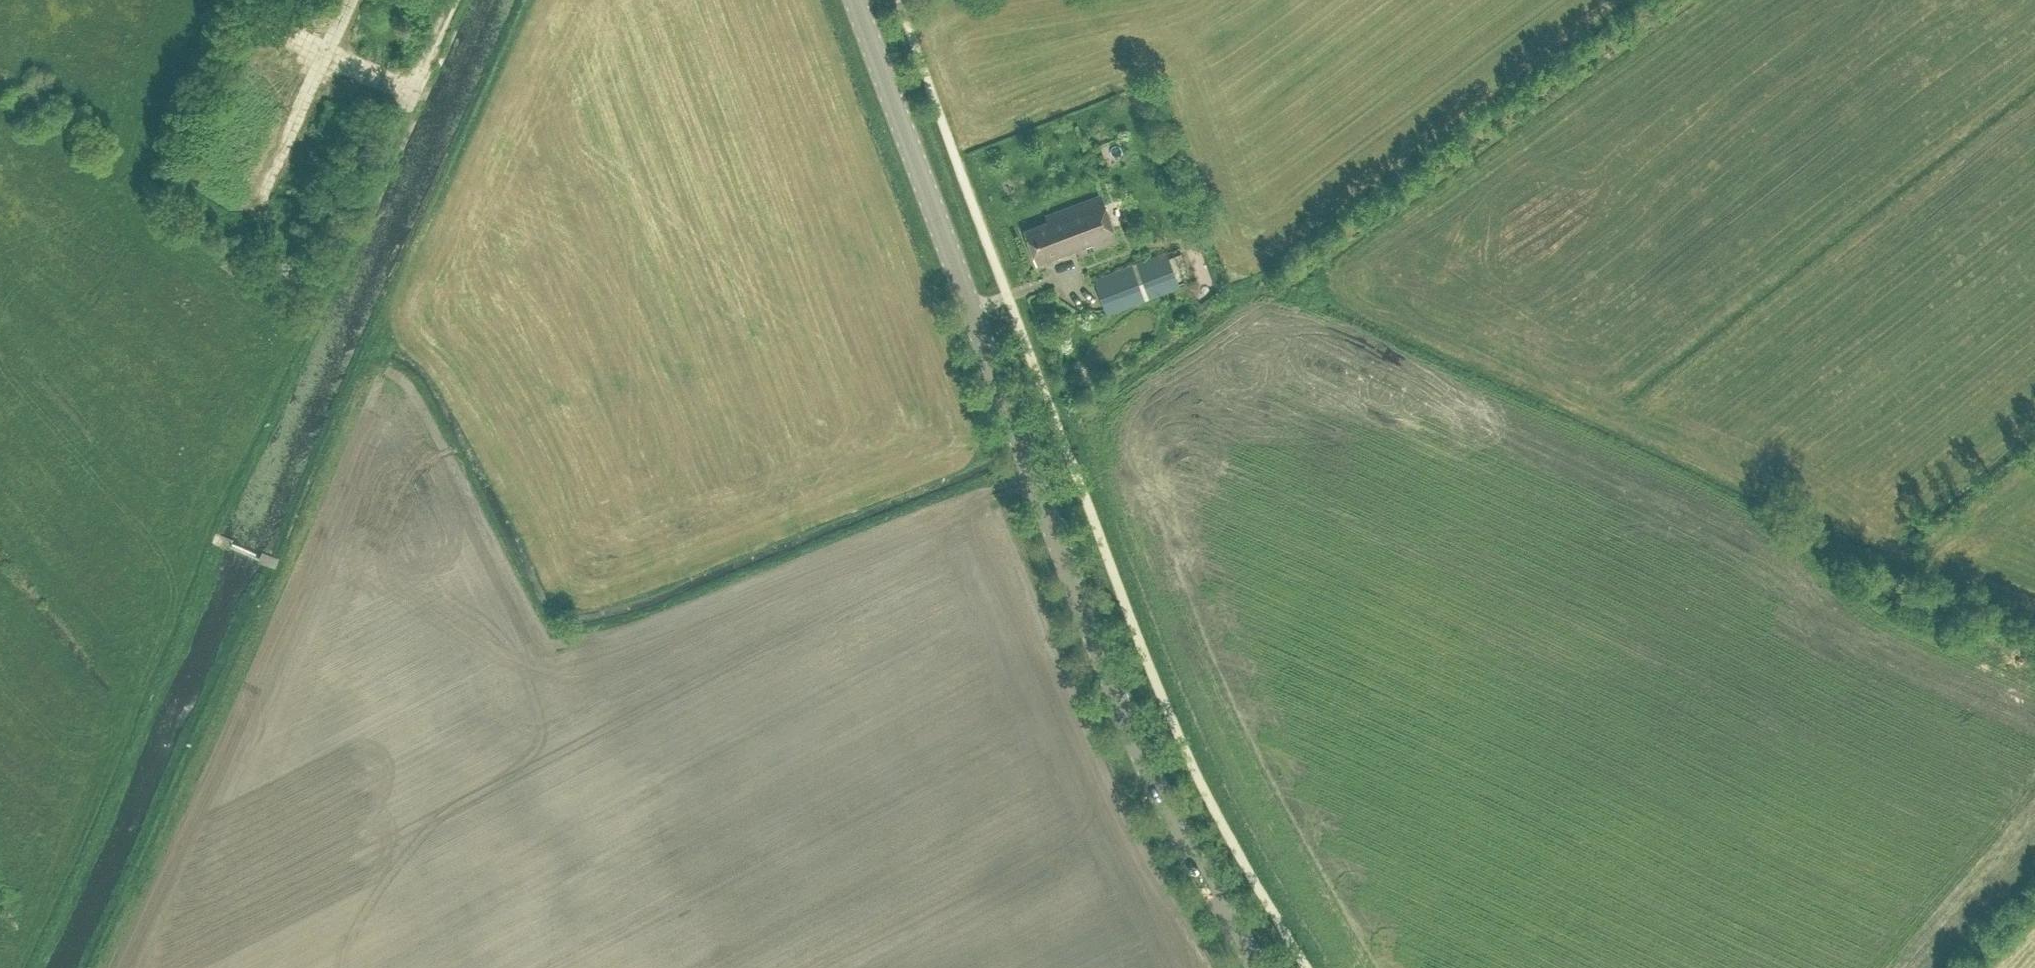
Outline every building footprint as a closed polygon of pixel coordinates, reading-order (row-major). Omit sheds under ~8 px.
[(1048,221),(1025,230),(1037,264),(1077,249),(1080,255),(1119,240),(1101,194),(1046,215),(1048,221)] [(1167,250),(1093,278),(1105,315),(1181,287),(1167,250)]
